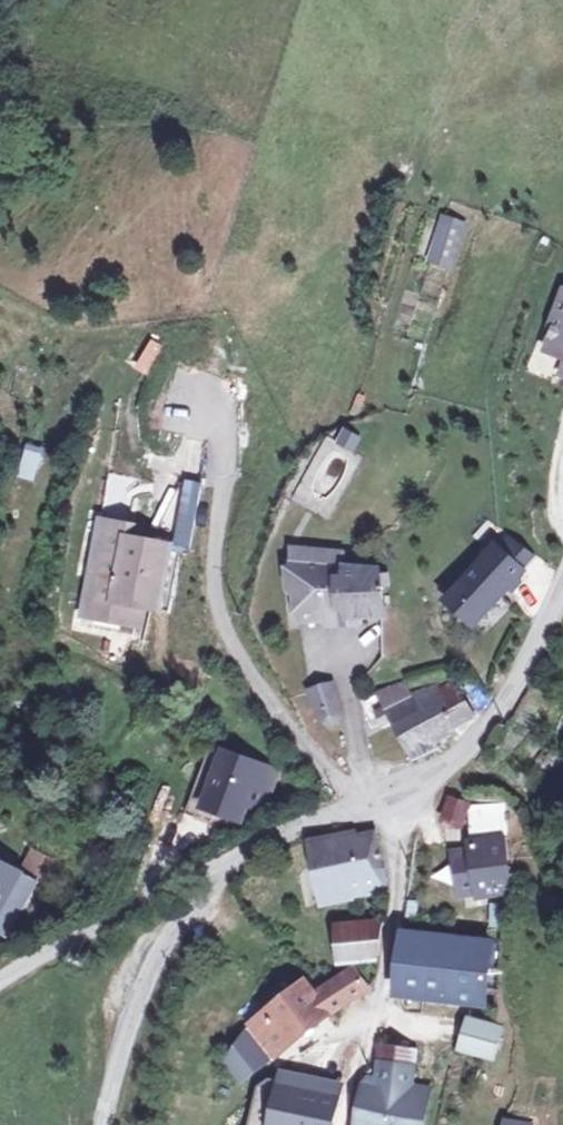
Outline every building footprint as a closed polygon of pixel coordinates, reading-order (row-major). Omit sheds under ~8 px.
[(425,262),(452,271),(468,223),(440,214),(425,262)] [(148,373),(164,345),(149,337),(133,365),(148,373)] [(26,447),(19,476),(35,480),(43,452),(26,447)] [(135,521),(97,513),(86,583),(95,584),(92,604),(150,610),(168,610),(175,539),(134,531),(135,521)] [(507,528),(495,540),(524,565),(537,553),(507,528)] [(495,540),(490,536),(486,541),(441,595),(473,629),(527,568),(524,565),(495,540)] [(288,542),(282,561),(337,562),(342,545),(288,542)] [(337,562),(282,561),(291,622),(400,615),(398,607),(383,606),(382,563),(337,562)] [(95,584),(86,583),(79,618),(143,631),(150,610),(92,604),(95,584)] [(450,680),(413,695),(386,707),(413,762),(440,750),(437,745),(449,738),(480,718),(450,680)] [(374,692),(381,709),(386,707),(413,695),(403,682),(374,692)] [(327,683),(305,692),(306,696),(312,708),(316,717),(321,723),(326,724),(331,724),(339,719),(340,711),(327,683)] [(284,770),(217,740),(184,812),(217,827),(222,818),(240,822),(251,813),(264,813),(284,770)] [(473,804),(448,795),(444,816),(465,830),(469,810),(473,804)] [(506,804),(473,804),(469,810),(470,835),(502,832),(505,836),(505,840),(509,840),(506,804)] [(378,826),(303,842),(312,887),(342,883),(355,900),(381,895),(390,890),(385,870),(384,856),(381,843),(378,826)] [(465,847),(446,848),(450,869),(456,901),(465,900),(466,911),(486,909),(486,900),(509,900),(506,888),(512,888),(505,840),(505,836),(502,832),(470,835),(464,837),(465,847)] [(0,859),(0,936),(3,938),(39,881),(0,859)] [(342,883),(312,887),(317,898),(322,909),(355,900),(342,883)] [(342,922),(333,922),(337,964),(381,963),(381,928),(378,921),(342,922)] [(449,932),(402,928),(400,941),(393,995),(405,1000),(403,1008),(423,1013),(424,1002),(440,1003),(449,932)] [(498,940),(449,932),(440,1003),(488,1010),(498,940)] [(255,1013),(248,1023),(275,1061),(295,1048),(332,1017),(376,991),(345,967),(312,989),(297,973),(255,1013)] [(504,1027),(468,1016),(453,1054),(494,1064),(504,1027)] [(275,1061),(248,1023),(245,1028),(265,1054),(275,1061)] [(265,1054),(245,1028),(221,1060),(237,1079),(265,1054)] [(388,1052),(385,1071),(415,1074),(418,1073),(419,1056),(388,1052)] [(416,1093),(418,1073),(415,1074),(385,1071),(382,1092),(370,1090),(365,1124),(430,1124),(434,1095),(416,1093)] [(281,1082),(338,1094),(339,1087),(282,1076),(281,1082)] [(259,1083),(249,1124),(333,1124),(338,1094),(281,1082),(267,1080),(259,1083)]
